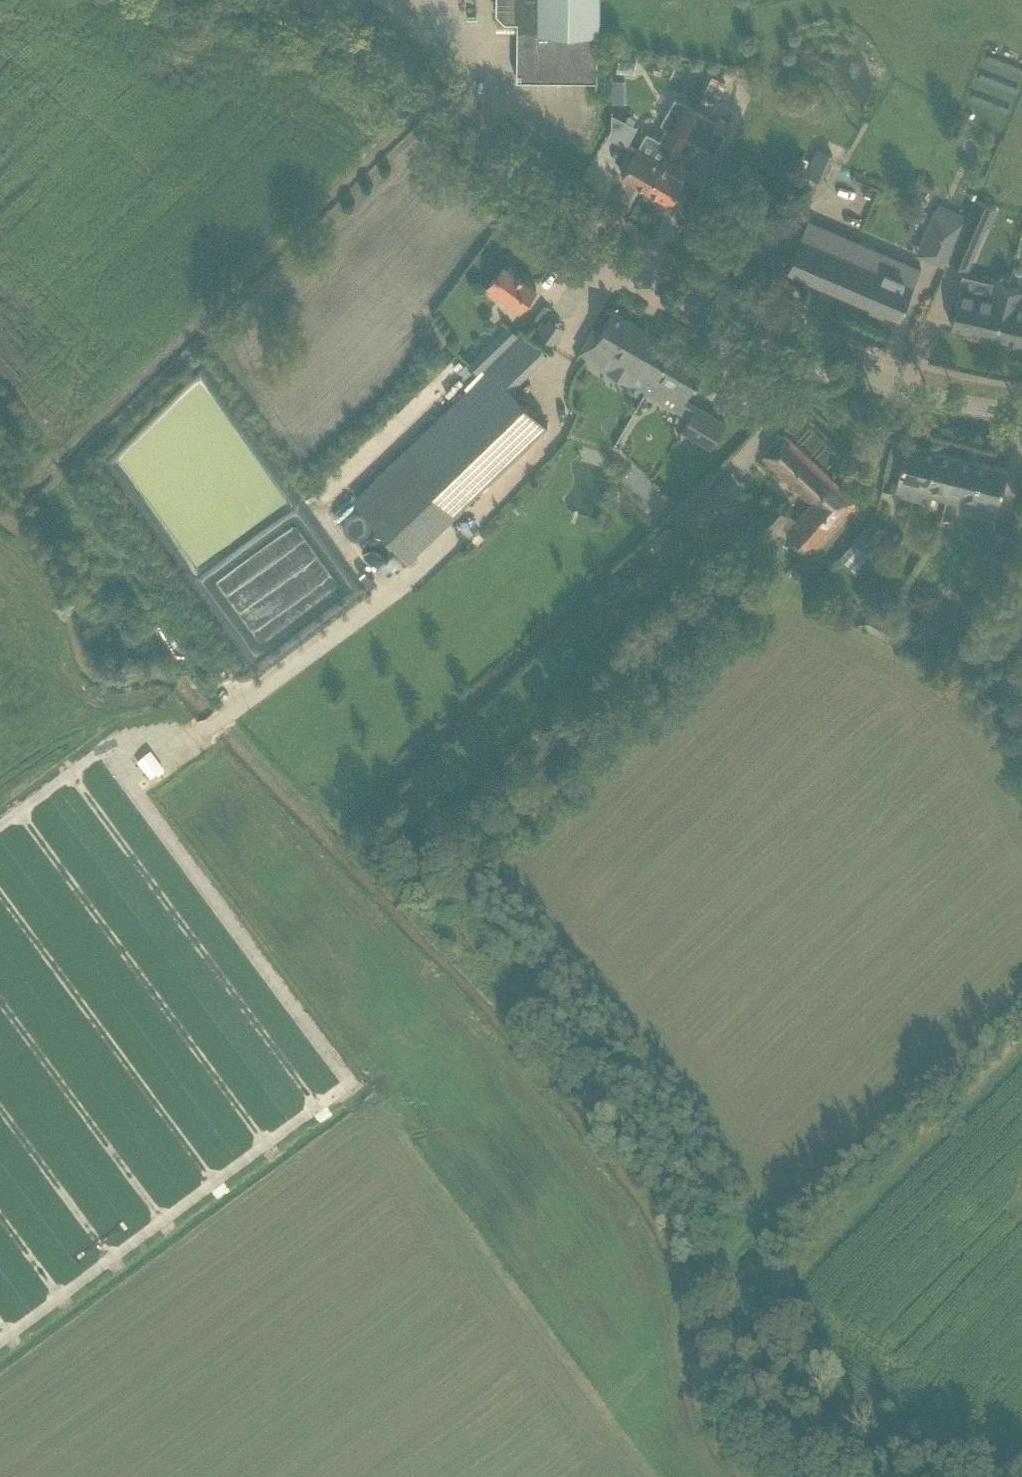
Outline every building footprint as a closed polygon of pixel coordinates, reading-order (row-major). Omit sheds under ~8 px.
[(597,79),(598,0),(496,0),(496,10),(505,19),(518,19),(517,79),(597,79)] [(621,175),(647,190),(661,164),(666,157),(694,106),(675,96),(661,122),(667,125),(659,139),(646,132),(621,175)] [(661,164),(647,190),(670,203),(689,170),(679,164),(685,153),(679,150),(687,136),(714,152),(725,133),(714,127),(718,119),(694,106),(666,157),(661,164)] [(609,112),(601,133),(625,143),(634,122),(609,112)] [(814,134),(796,173),(820,184),(838,144),(814,134)] [(973,204),(957,243),(974,250),(983,229),(985,230),(993,212),(973,204)] [(938,205),(927,229),(955,241),(965,216),(938,205)] [(787,269),(899,317),(919,271),(807,222),(787,269)] [(499,297),(518,311),(536,287),(504,264),(491,281),(503,291),(499,297)] [(951,327),(997,336),(1007,285),(995,283),(992,297),(959,290),(951,327)] [(997,336),(1021,341),(1021,303),(1017,302),(1020,288),(1007,285),(997,336)] [(655,376),(674,345),(614,310),(601,332),(593,328),(580,351),(601,363),(609,349),(654,376),(655,376)] [(545,314),(532,330),(548,344),(562,327),(545,314)] [(479,353),(489,363),(517,335),(508,325),(479,353)] [(696,380),(706,363),(674,345),(655,376),(654,376),(645,391),(659,400),(665,391),(683,401),(696,380)] [(366,510),(409,556),(547,424),(503,377),(366,510)] [(682,430),(711,446),(725,422),(697,405),(682,430)] [(761,458),(811,501),(812,502),(833,480),(784,434),(761,458)] [(924,482),(948,488),(957,455),(907,442),(894,491),(920,498),(924,482)] [(957,455),(948,488),(975,495),(971,511),(996,517),(1002,487),(1007,468),(957,455)] [(696,503),(713,519),(745,484),(729,469),(696,503)] [(812,502),(811,501),(787,527),(810,549),(856,501),(833,480),(812,502)] [(733,535),(748,551),(790,511),(774,495),(733,535)] [(874,516),(855,535),(867,544),(884,526),(874,516)] [(978,567),(994,573),(1009,533),(994,527),(978,567)]
